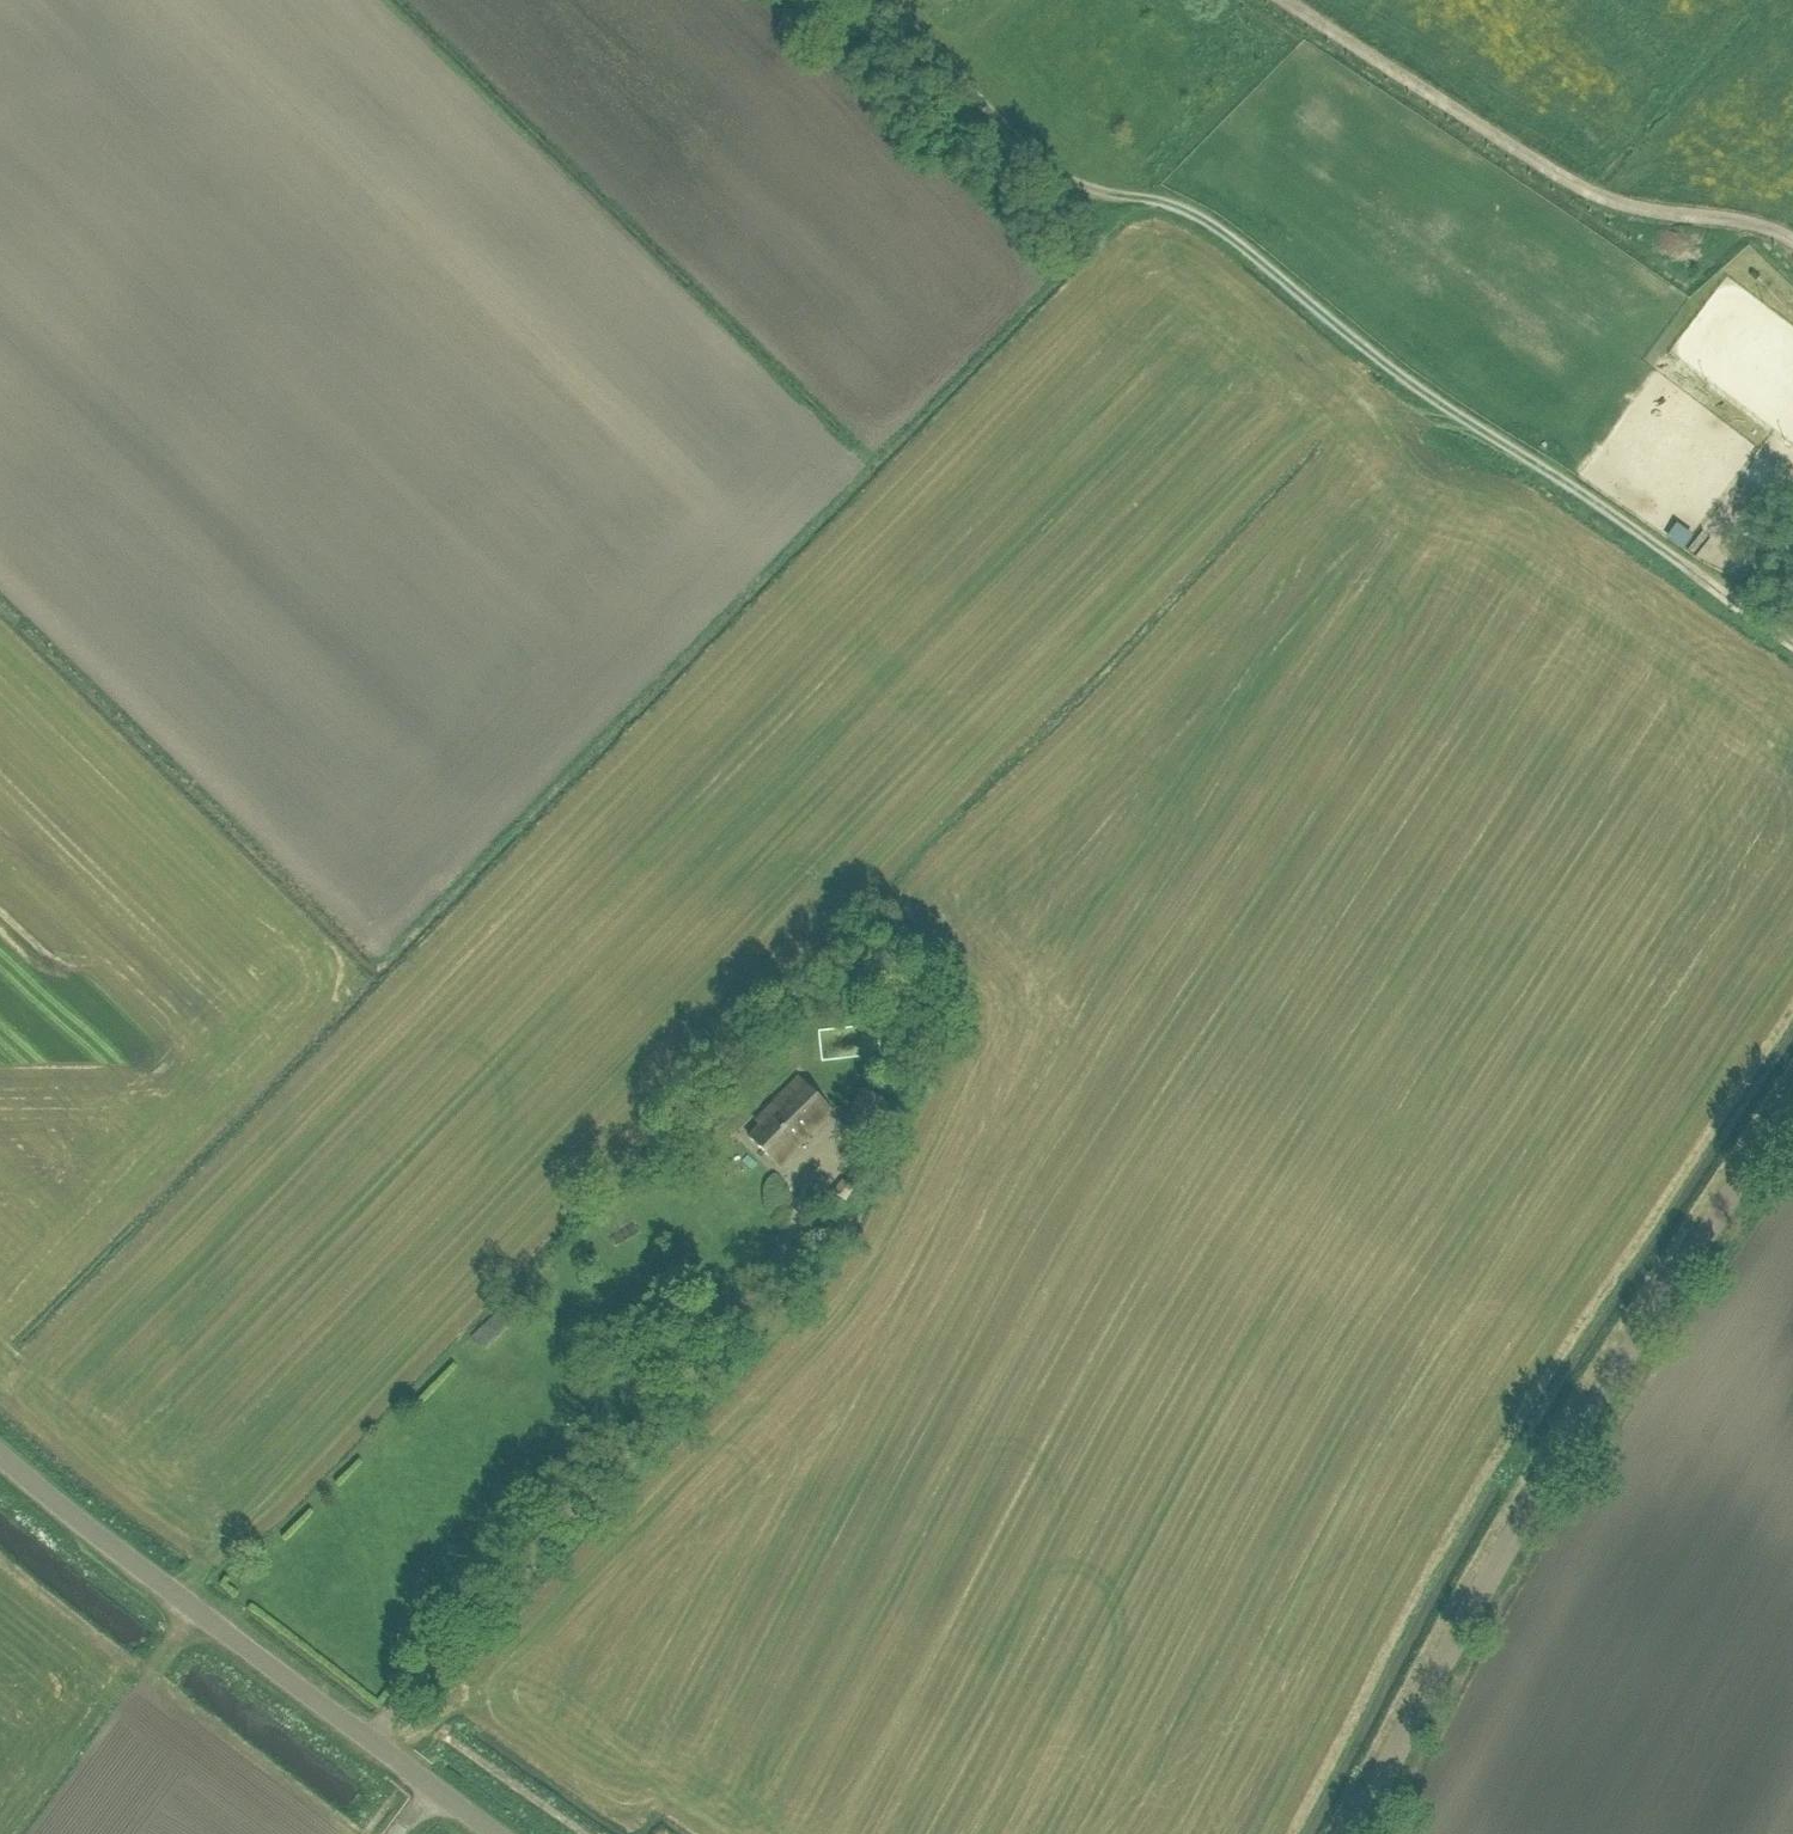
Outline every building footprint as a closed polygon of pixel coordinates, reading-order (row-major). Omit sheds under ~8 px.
[(1747,598),(1753,590),(1747,584),(1740,592),(1747,598)] [(779,1168),(833,1112),(799,1079),(756,1122),(760,1126),(749,1138),(779,1168)] [(853,1191),(840,1182),(832,1194),(845,1203),(853,1191)] [(481,1348),(523,1309),(513,1298),(471,1337),(481,1348)]
